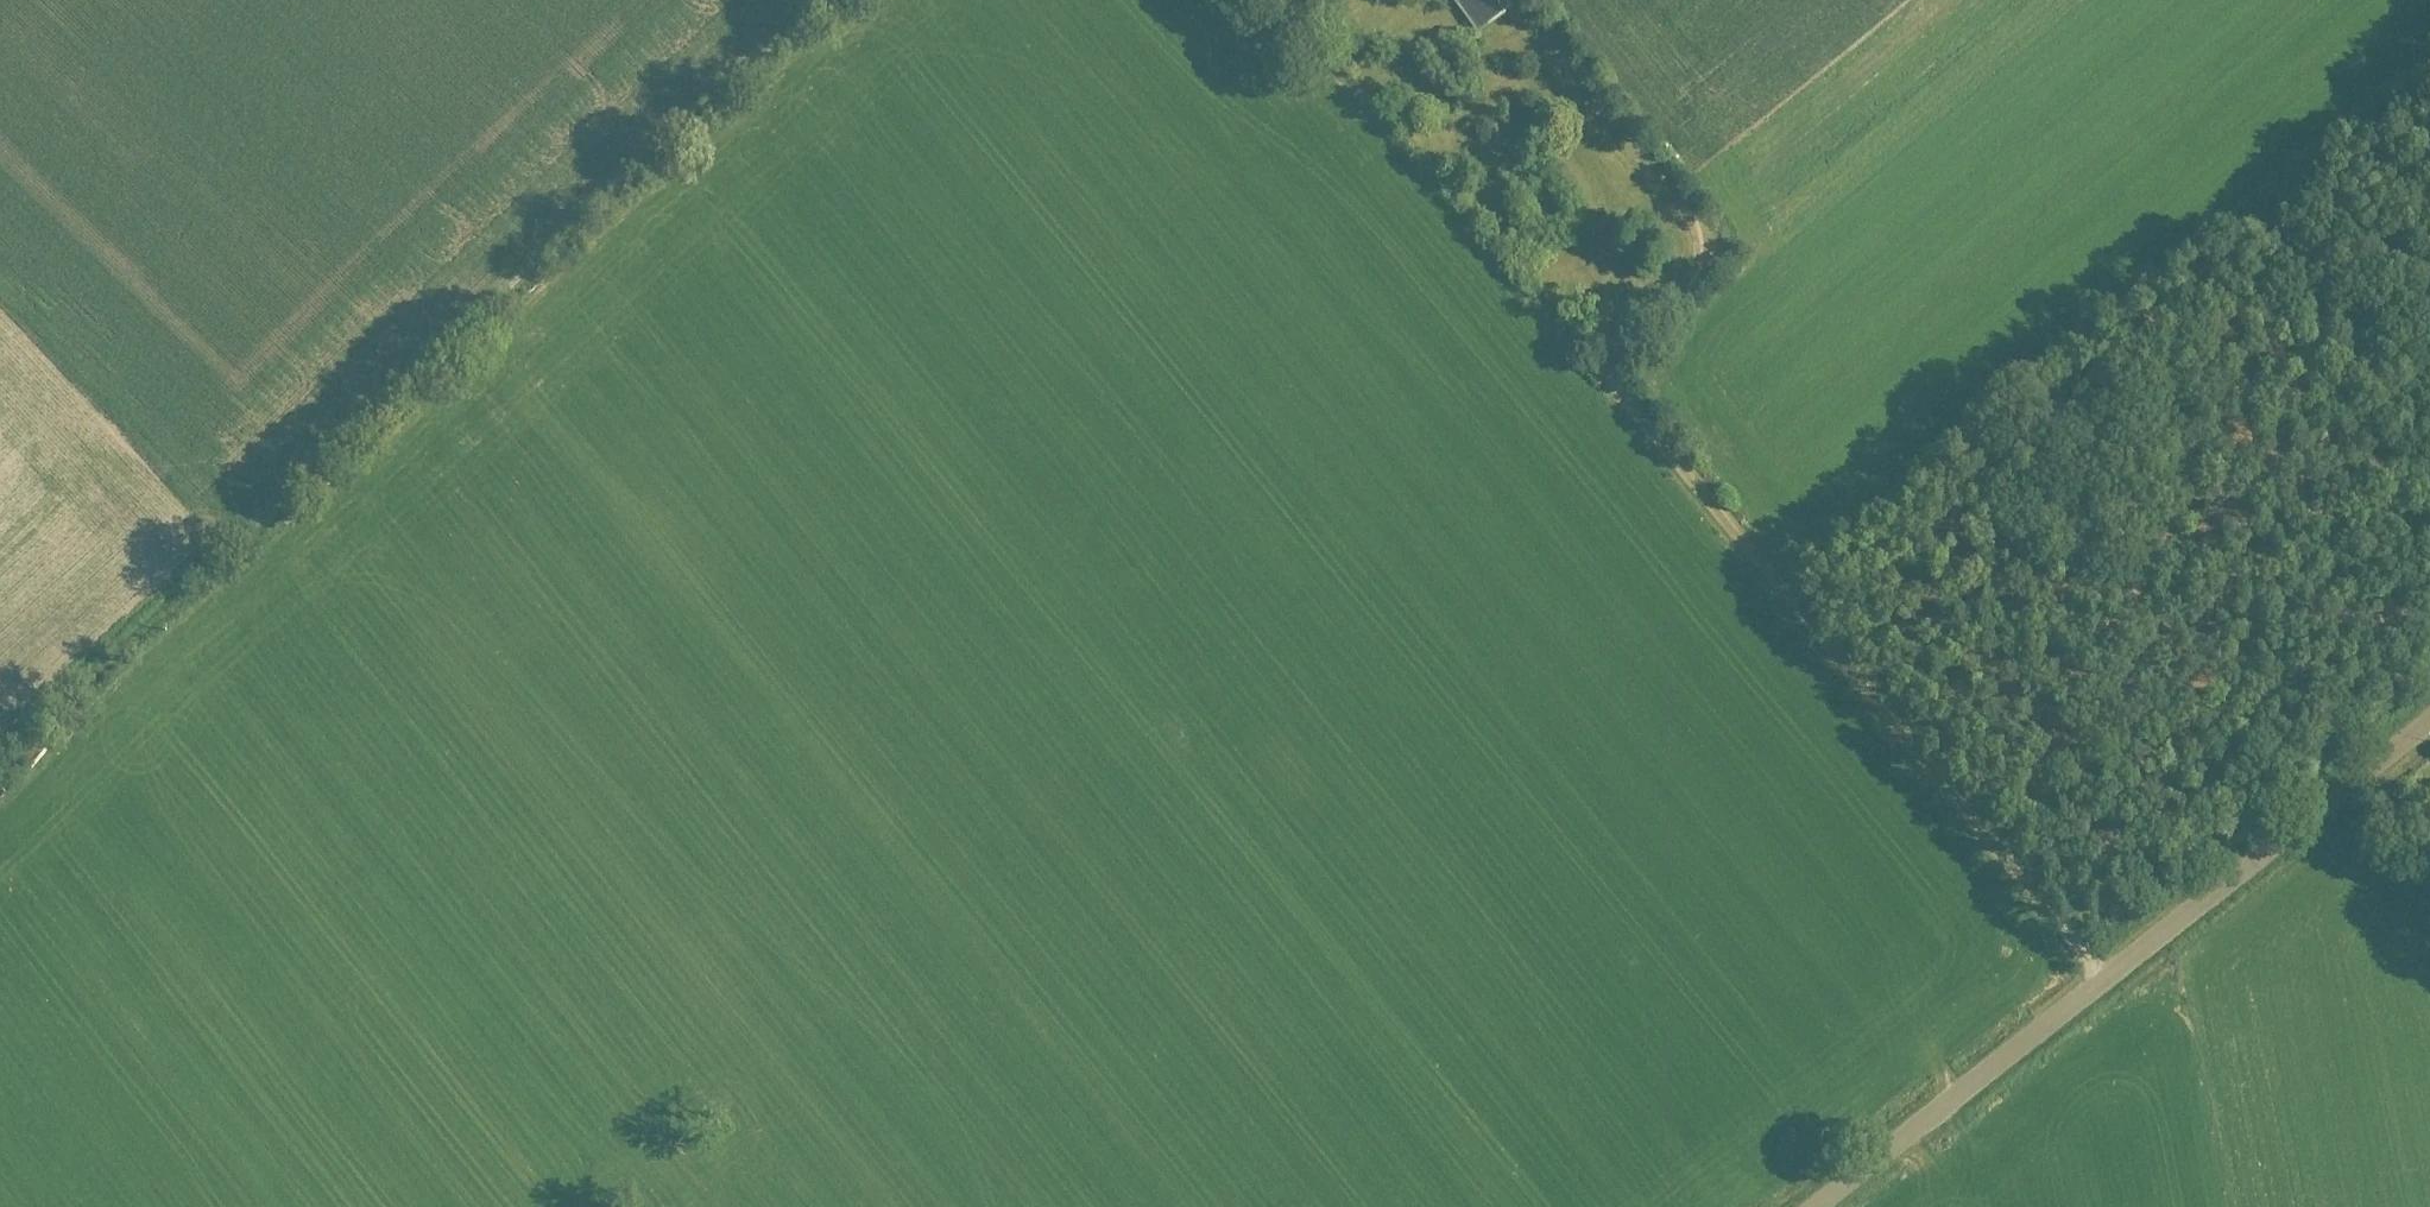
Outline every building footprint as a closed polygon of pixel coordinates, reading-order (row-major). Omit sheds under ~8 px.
[(2386,827),(2391,833),(2401,826),(2396,820),(2386,827)]
